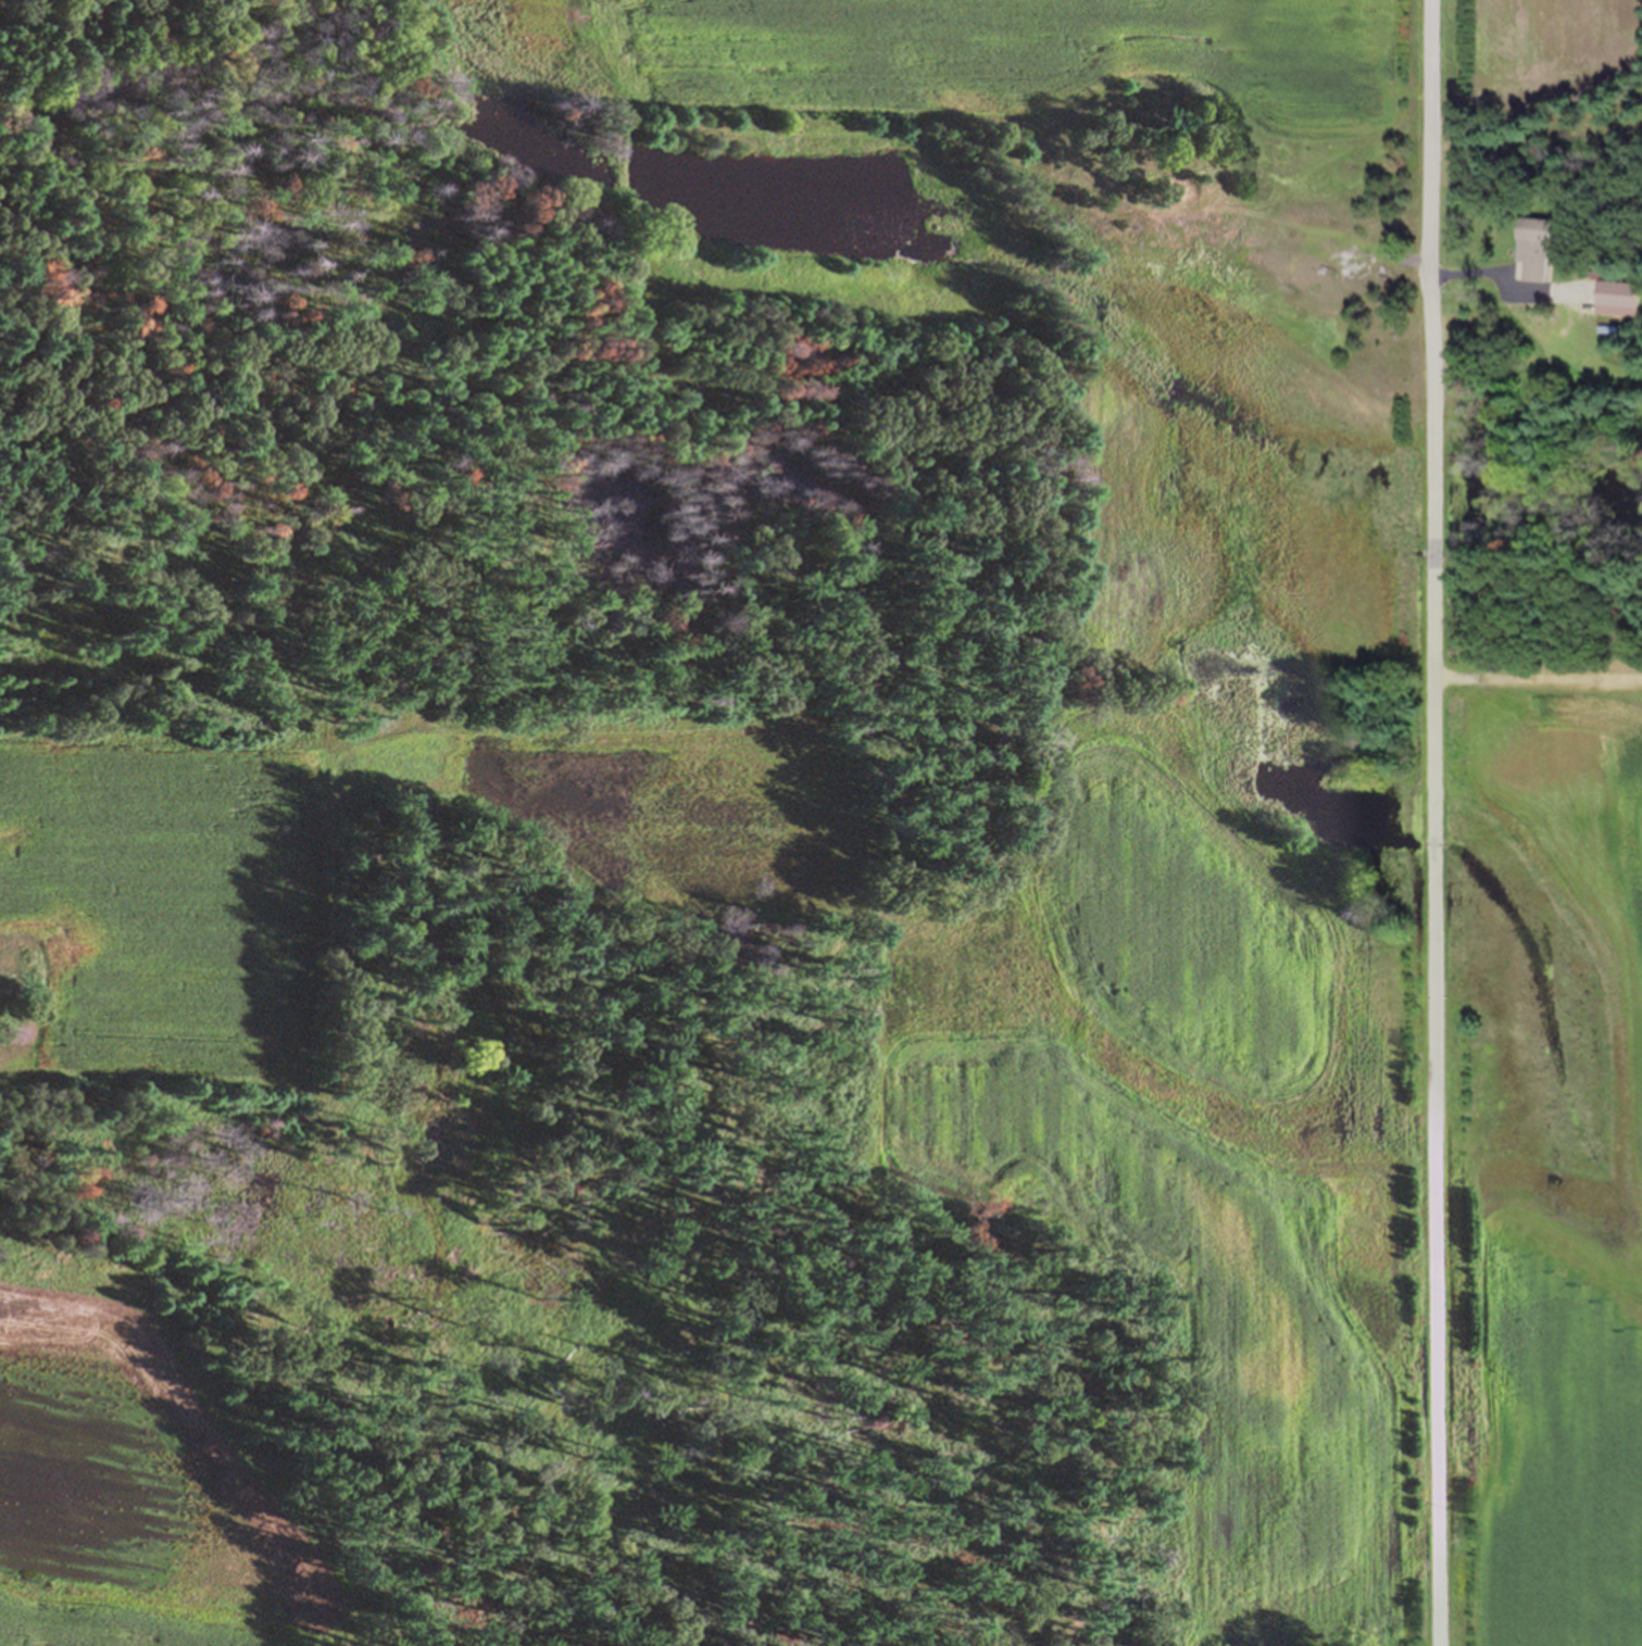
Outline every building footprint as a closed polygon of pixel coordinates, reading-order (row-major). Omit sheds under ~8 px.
[(1521,283),(1547,284),(1550,222),(1523,221),(1521,283)] [(1639,284),(1599,284),(1599,309),(1639,309),(1639,284)]
